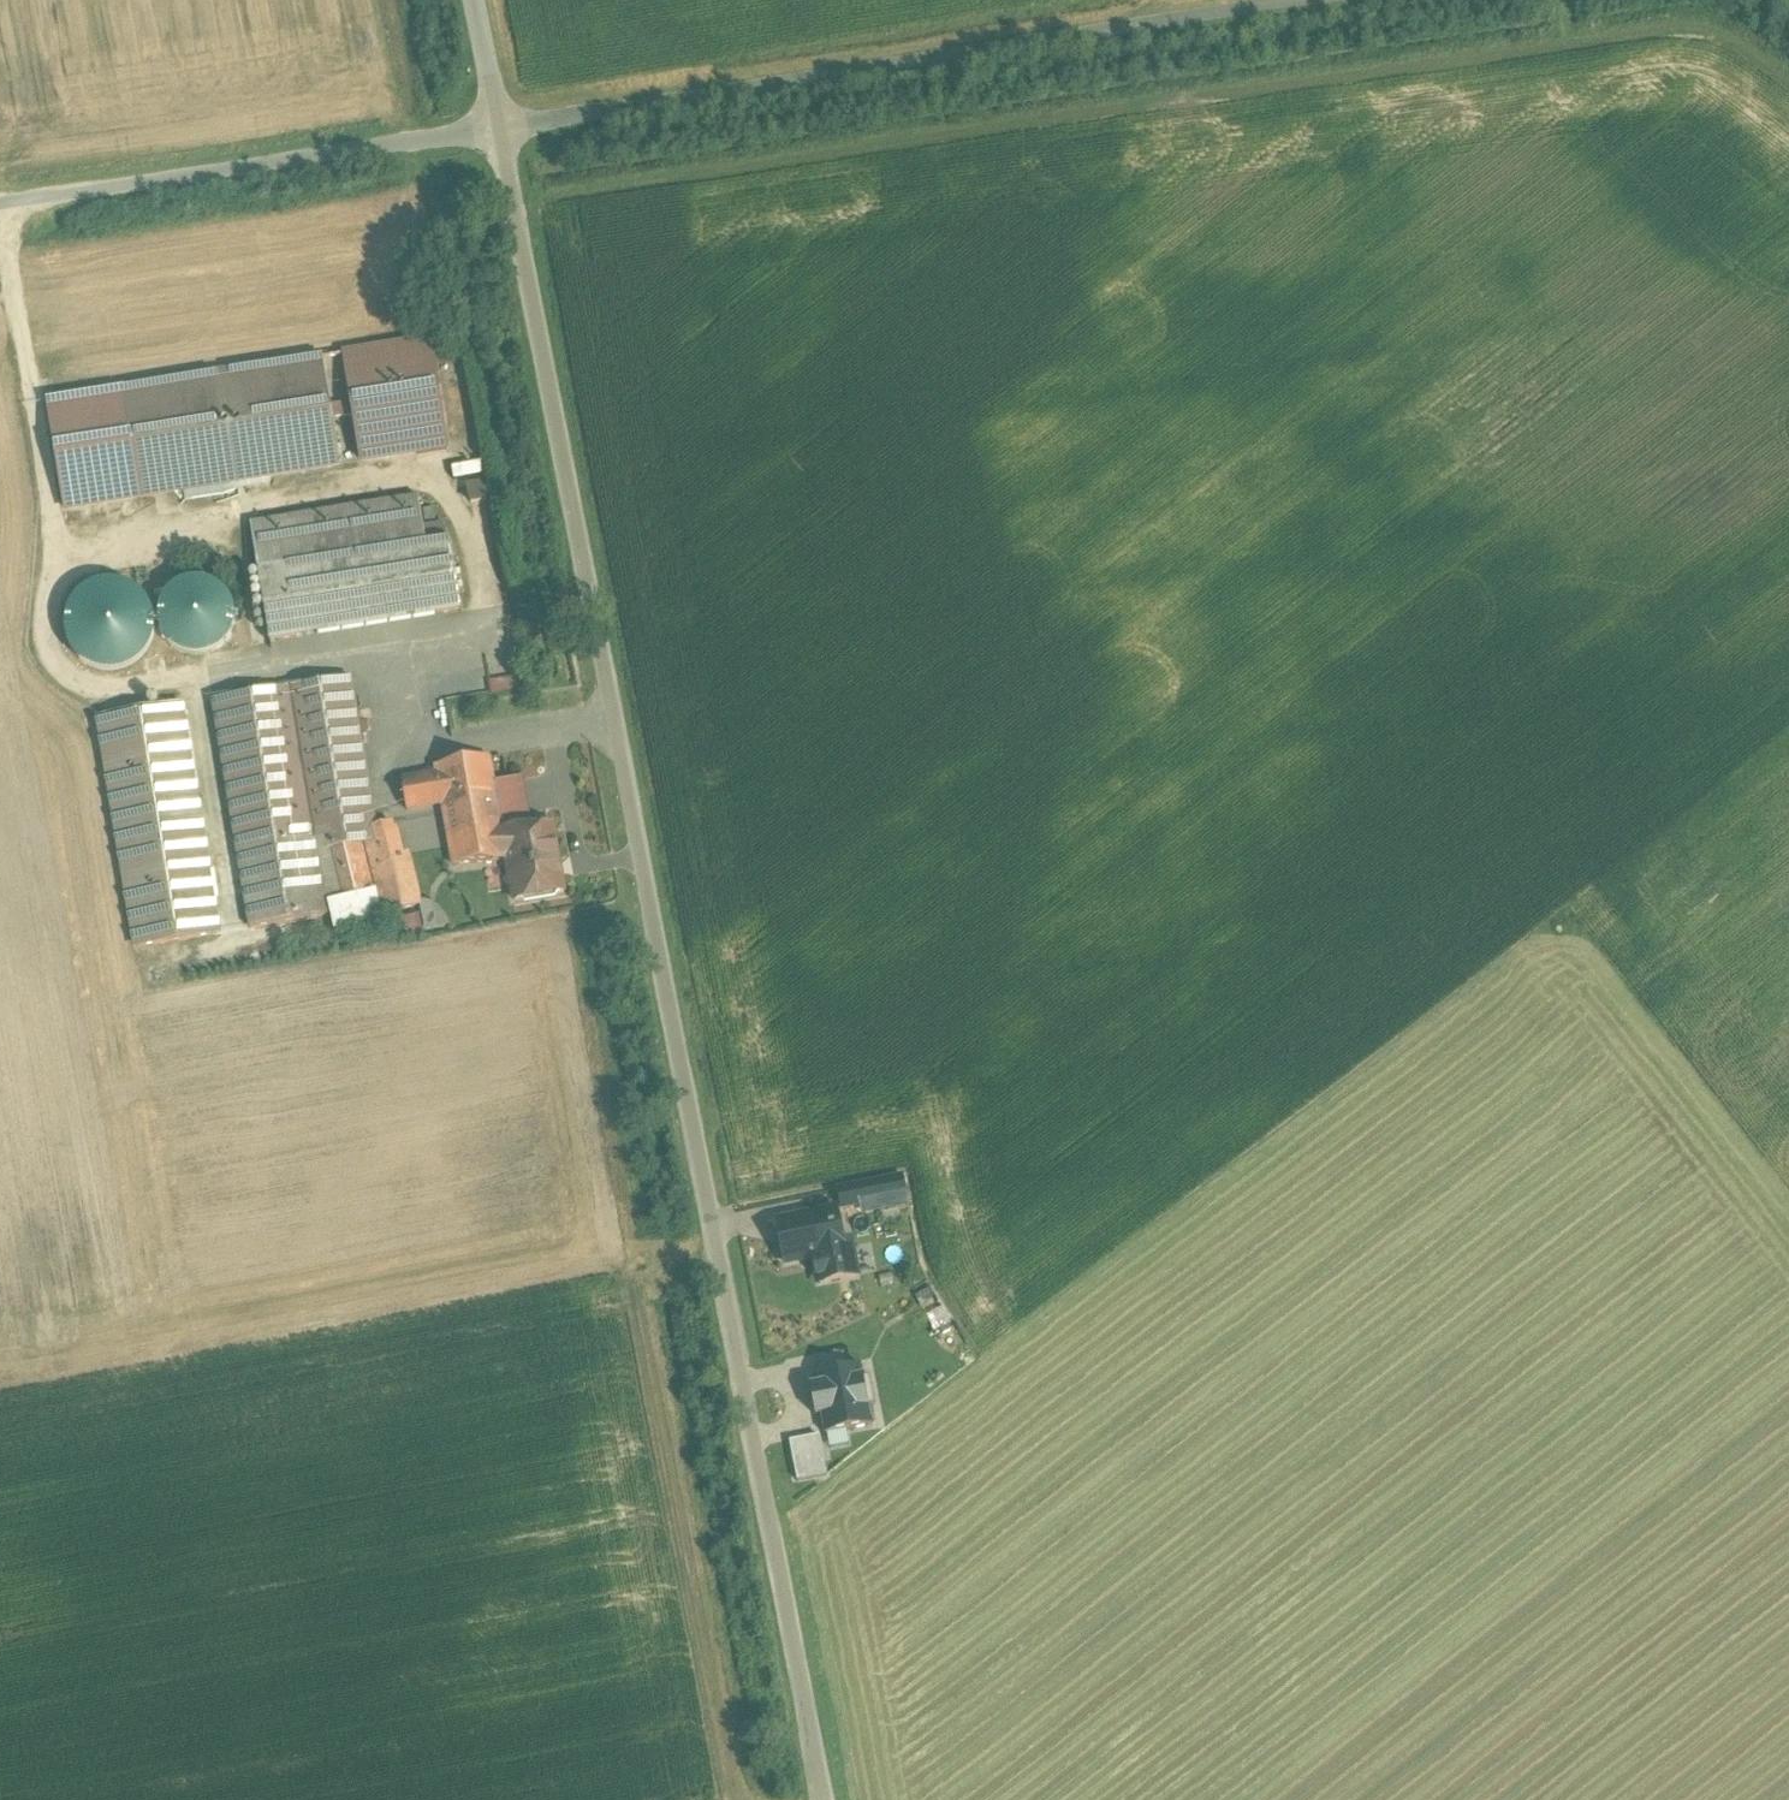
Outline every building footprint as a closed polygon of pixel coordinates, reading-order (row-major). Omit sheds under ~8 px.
[(355,418),(363,464),(450,450),(432,343),(345,357),(353,405),(355,418)] [(321,361),(127,393),(145,500),(339,468),(331,422),(329,409),(321,361)] [(145,500),(127,393),(49,406),(67,513),(145,500)] [(353,405),(329,409),(331,422),(355,418),(353,405)] [(481,465),(453,470),(455,482),(483,477),(481,465)] [(485,485),(468,488),(472,505),(488,501),(485,485)] [(419,499),(251,527),(259,575),(427,547),(425,533),(419,499)] [(435,511),(424,513),(426,525),(437,523),(435,511)] [(425,533),(427,547),(448,544),(446,530),(425,533)] [(427,547),(259,575),(271,647),(463,616),(451,543),(448,544),(427,547)] [(352,683),(214,705),(251,933),(329,921),(327,908),(375,897),(381,921),(422,911),(409,858),(401,860),(394,829),(377,832),(352,683)] [(181,710),(101,723),(139,952),(218,939),(181,710)] [(489,763),(437,772),(439,779),(403,786),(406,800),(441,793),(444,808),(496,798),(489,763)] [(496,798),(444,808),(441,793),(406,800),(409,815),(444,809),(456,871),(510,860),(514,878),(511,879),(515,901),(565,893),(562,876),(560,877),(551,827),(502,836),(496,798)] [(843,1210),(843,1211),(880,1202),(876,1183),(839,1190),(842,1210),(843,1210)] [(843,1210),(842,1210),(833,1212),(833,1211),(778,1222),(787,1265),(820,1258),(825,1283),(858,1276),(850,1240),(839,1242),(833,1213),(843,1211),(843,1210)] [(864,1368),(861,1368),(803,1379),(811,1421),(872,1410),(865,1369),(864,1368)]
